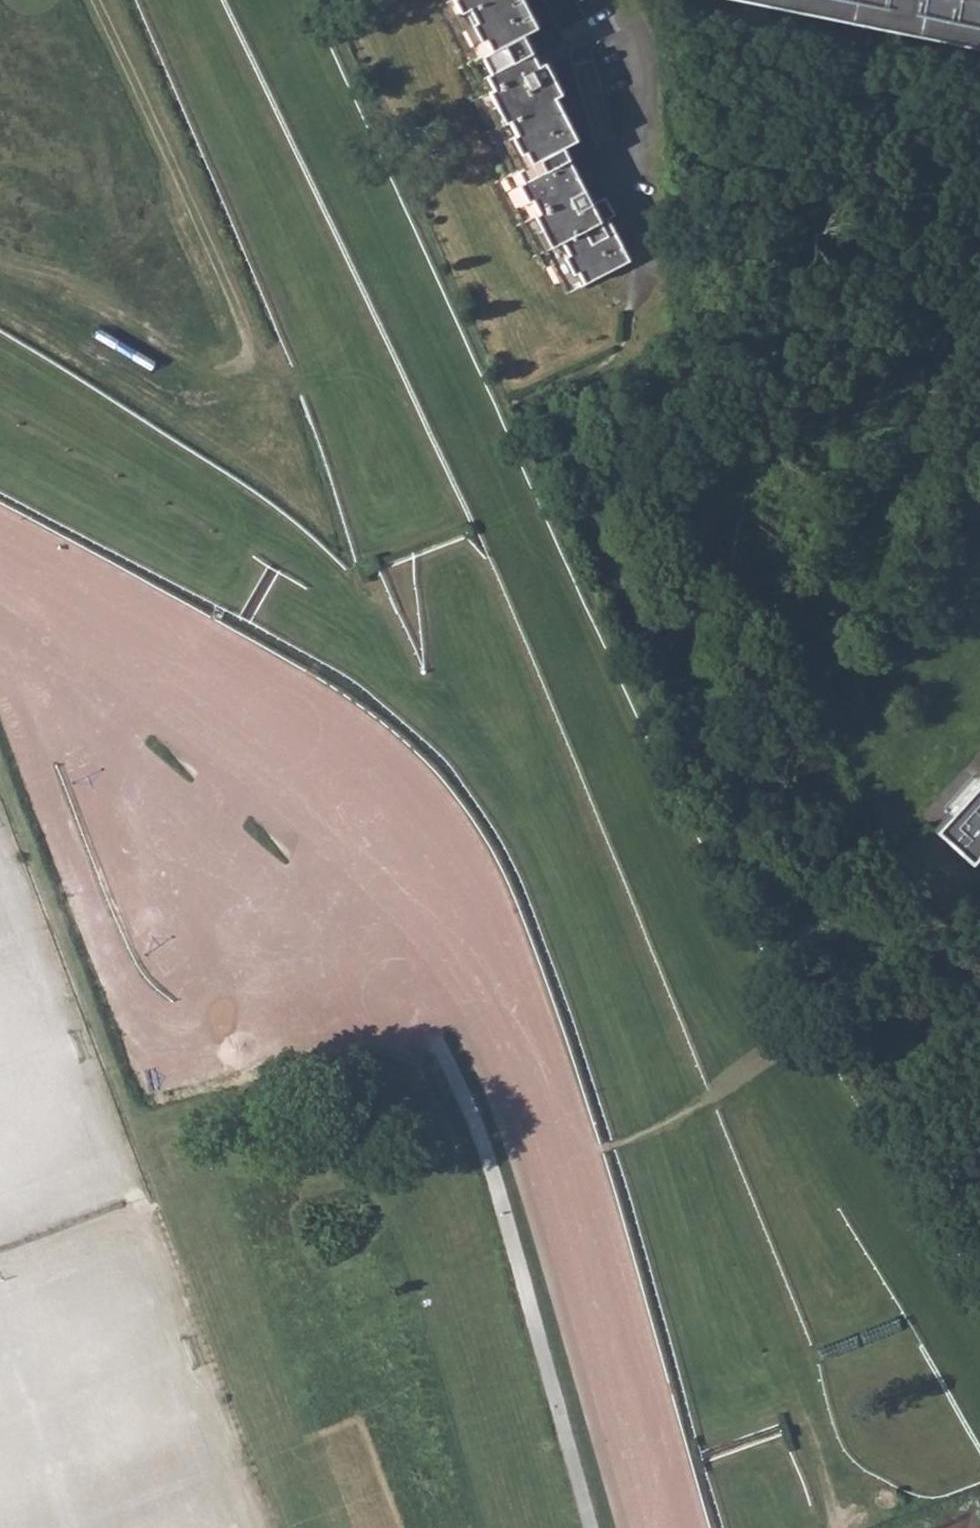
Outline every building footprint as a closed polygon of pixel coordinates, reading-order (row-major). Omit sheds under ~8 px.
[(438,5),(463,64),(458,66),(474,98),(469,100),(506,175),(494,182),(533,256),(539,253),(556,283),(571,275),(578,286),(622,263),(601,220),(590,225),(581,207),(590,203),(583,189),(576,193),(553,153),(569,143),(539,83),(551,77),(544,62),(537,65),(531,68),(514,38),(520,34),(528,31),(512,0),(447,0),(438,5)] [(528,31),(534,27),(521,0),(512,0),(528,31)] [(979,49),(979,0),(742,0),(979,49)] [(537,65),(520,34),(514,38),(531,68),(537,65)] [(539,83),(569,143),(575,140),(553,97),(560,94),(551,77),(539,83)] [(590,225),(601,220),(622,263),(628,260),(607,217),(612,214),(604,196),(590,203),(581,207),(590,225)] [(935,829),(970,861),(979,849),(979,779),(935,829)]
